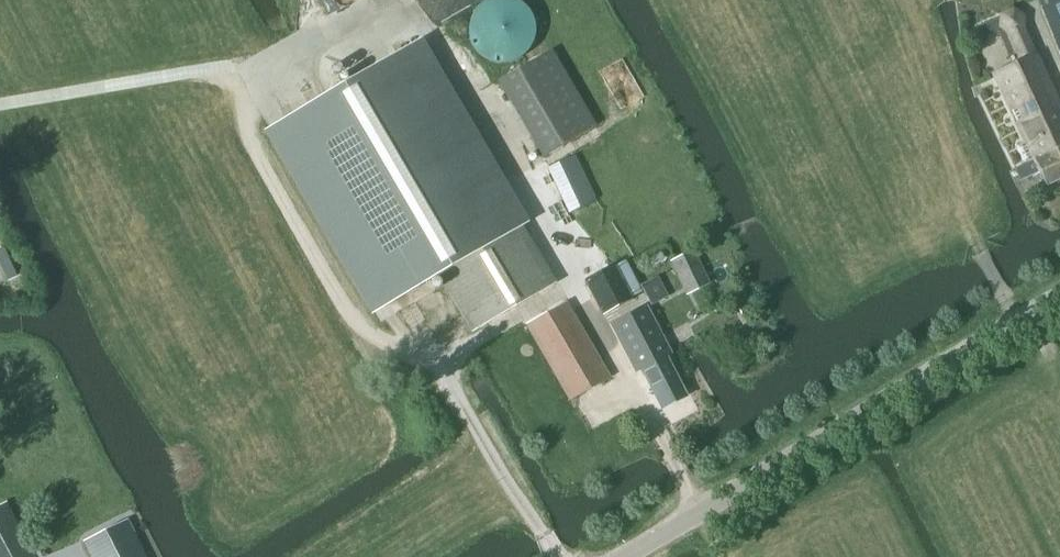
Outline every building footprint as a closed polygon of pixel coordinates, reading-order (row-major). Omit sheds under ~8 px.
[(532,12),(526,5),(521,1),(519,0),(486,0),(484,1),(480,5),(474,11),(471,17),(469,23),(469,28),(470,37),(472,43),(474,48),(478,53),(483,57),(491,61),(496,63),(502,63),(511,62),(517,60),(522,57),(527,53),(530,49),(533,44),(535,38),(536,29),(536,23),(534,17),(532,12)] [(1059,57),(1059,0),(1036,0),(1059,57)] [(1035,55),(1024,29),(1024,17),(1013,7),(998,14),(997,29),(1004,35),(1017,63),(992,75),(1024,143),(1018,145),(1027,164),(1027,165),(1059,150),(1059,108),(1035,55)] [(267,130),(373,311),(438,273),(521,227),(523,225),(417,43),(267,130)] [(543,157),(596,126),(552,50),(499,81),(543,157)] [(1015,170),(1021,182),(1039,173),(1045,186),(1059,180),(1059,150),(1027,165),(1027,164),(1015,170)] [(569,213),(595,201),(575,157),(549,168),(569,213)] [(554,283),(521,227),(438,273),(472,329),(554,283)] [(679,278),(698,269),(692,254),(672,262),(679,278)] [(602,317),(630,302),(611,267),(583,281),(602,317)] [(667,297),(657,277),(639,287),(649,307),(667,297)] [(565,300),(526,324),(571,400),(610,377),(565,300)] [(666,356),(670,354),(645,306),(612,323),(636,371),(641,369),(661,409),(686,396),(666,356)] [(5,502),(0,505),(0,556),(34,556),(5,502)] [(126,518),(83,541),(91,556),(146,556),(126,518)]
